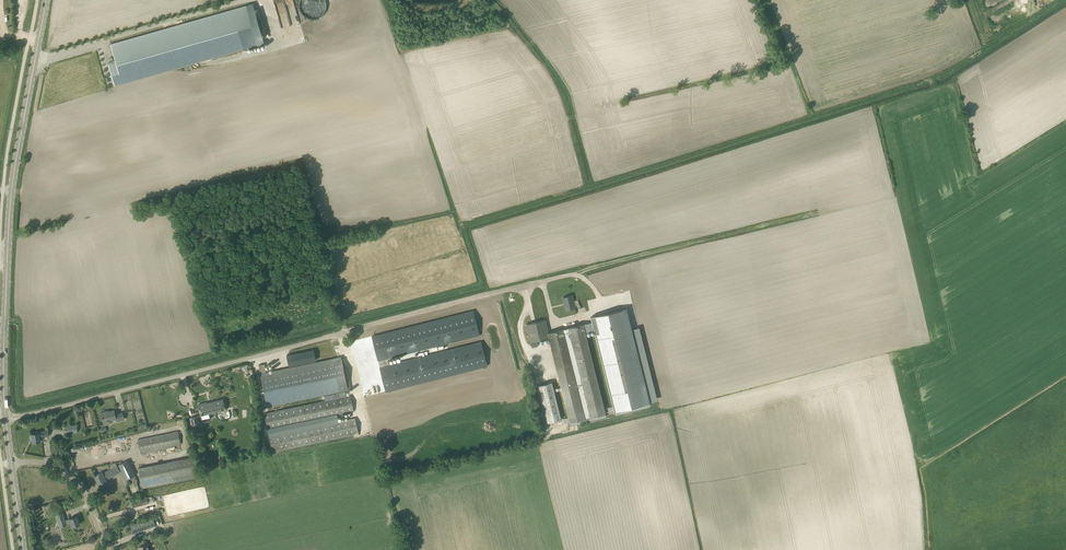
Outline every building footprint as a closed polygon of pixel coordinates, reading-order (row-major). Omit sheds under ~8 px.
[(293,0),(274,0),(281,28),(299,24),(293,0)] [(299,12),(319,14),(320,9),(323,9),(324,0),(300,0),(299,12)] [(254,9),(253,3),(111,44),(116,62),(108,64),(115,86),(264,43),(254,9)] [(566,310),(575,308),(572,295),(562,297),(566,310)] [(614,411),(649,402),(626,308),(591,316),(592,322),(589,322),(548,333),(545,320),(526,324),(531,342),(532,347),(538,346),(537,340),(549,337),(570,422),(605,413),(614,411)] [(473,310),(372,336),(386,391),(487,365),(481,341),(428,355),(423,356),(389,365),(387,365),(386,358),(387,358),(432,347),(437,345),(480,334),(473,310)] [(290,367),(318,361),(316,352),(289,358),(290,367)] [(341,357),(266,373),(264,364),(258,365),(267,406),(347,389),(348,389),(341,357)] [(561,419),(552,381),(538,385),(547,422),(561,419)] [(354,411),(351,396),(265,414),(268,429),(354,411)] [(225,409),(223,399),(207,403),(207,402),(198,404),(201,415),(225,409)] [(124,419),(123,413),(115,414),(115,413),(114,410),(109,411),(109,410),(101,412),(102,418),(104,425),(110,423),(109,420),(116,419),(116,421),(124,419)] [(192,425),(199,424),(197,416),(190,418),(192,425)] [(359,435),(355,418),(269,436),(273,451),(354,434),(355,436),(359,435)] [(77,424),(65,426),(66,434),(78,432),(77,424)] [(40,437),(46,436),(49,436),(48,430),(35,432),(36,433),(31,434),(32,442),(41,441),(40,437)] [(141,452),(181,444),(178,431),(138,439),(141,452)] [(196,456),(164,463),(168,482),(200,476),(198,468),(196,456)] [(135,475),(128,460),(118,464),(126,480),(135,475)] [(108,464),(111,469),(103,473),(102,472),(95,476),(99,484),(106,480),(106,479),(120,472),(117,466),(115,463),(108,464)] [(139,468),(142,483),(143,488),(168,482),(164,463),(139,468)] [(132,501),(133,507),(149,503),(147,497),(132,501)] [(80,524),(77,516),(65,520),(63,512),(56,515),(60,527),(67,524),(71,522),(72,527),(80,524)] [(138,522),(141,529),(146,527),(144,520),(138,522)]
